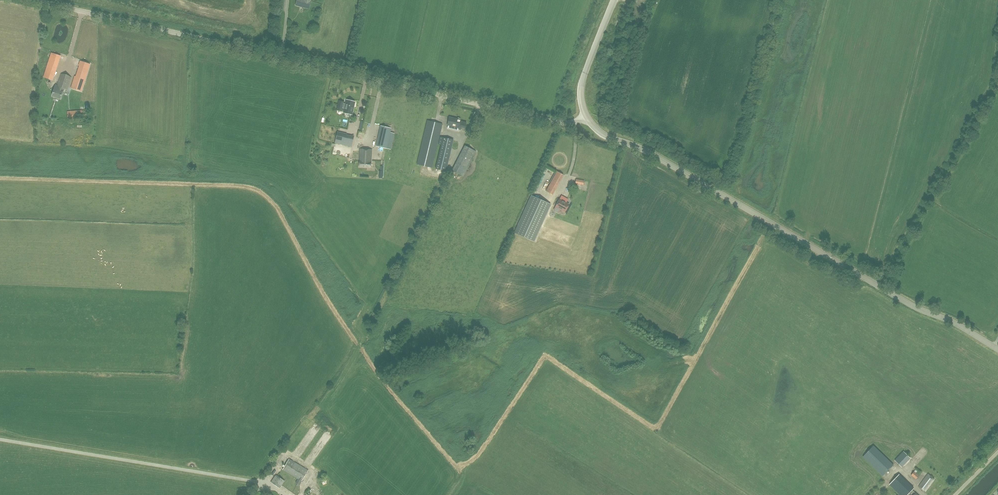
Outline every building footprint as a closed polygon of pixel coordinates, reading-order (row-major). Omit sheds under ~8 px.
[(295,5),(309,9),(311,1),(310,1),(311,0),(297,0),(295,5)] [(64,88),(67,89),(70,78),(61,75),(57,86),(58,86),(57,90),(55,89),(53,96),(61,99),(64,88)] [(81,91),(85,79),(75,76),(72,88),(81,91)] [(350,114),(352,114),(355,102),(353,101),(348,100),(346,100),(345,104),(343,103),(344,102),(339,101),(338,104),(337,107),(344,108),(343,113),(346,113),(345,113),(350,114)] [(82,111),(67,111),(67,120),(79,119),(79,113),(82,113),(82,111)] [(461,120),(449,117),(447,125),(458,128),(458,129),(464,131),(466,123),(460,122),(461,120)] [(417,164),(431,168),(442,124),(427,121),(417,164)] [(377,141),(376,146),(386,148),(391,128),(381,126),(380,130),(378,142),(377,141)] [(353,136),(352,137),(346,135),(337,132),(335,142),(351,146),(354,136),(353,136)] [(453,137),(441,134),(439,139),(442,139),(436,169),(445,171),(453,137)] [(465,146),(456,164),(452,171),(463,176),(466,170),(476,152),(465,146)] [(360,149),(359,167),(371,168),(372,150),(360,149)] [(564,175),(557,171),(546,191),(553,194),(564,175)] [(515,231),(534,240),(551,203),(532,194),(515,231)] [(559,200),(556,207),(554,210),(559,213),(560,209),(565,212),(569,205),(559,200)] [(893,465),(874,446),(863,457),(883,476),(893,465)] [(896,459),(903,466),(912,456),(905,450),(896,459)] [(289,459),(282,469),(298,479),(296,482),(300,485),(308,470),(289,459)] [(916,469),(914,472),(911,475),(916,479),(919,475),(921,473),(916,469)] [(909,493),(912,494),(918,494),(915,493),(912,490),(914,488),(899,474),(889,484),(900,494),(907,494),(909,493)] [(919,486),(925,492),(935,479),(928,474),(919,486)] [(276,475),(271,482),(279,488),(284,481),(276,475)]
